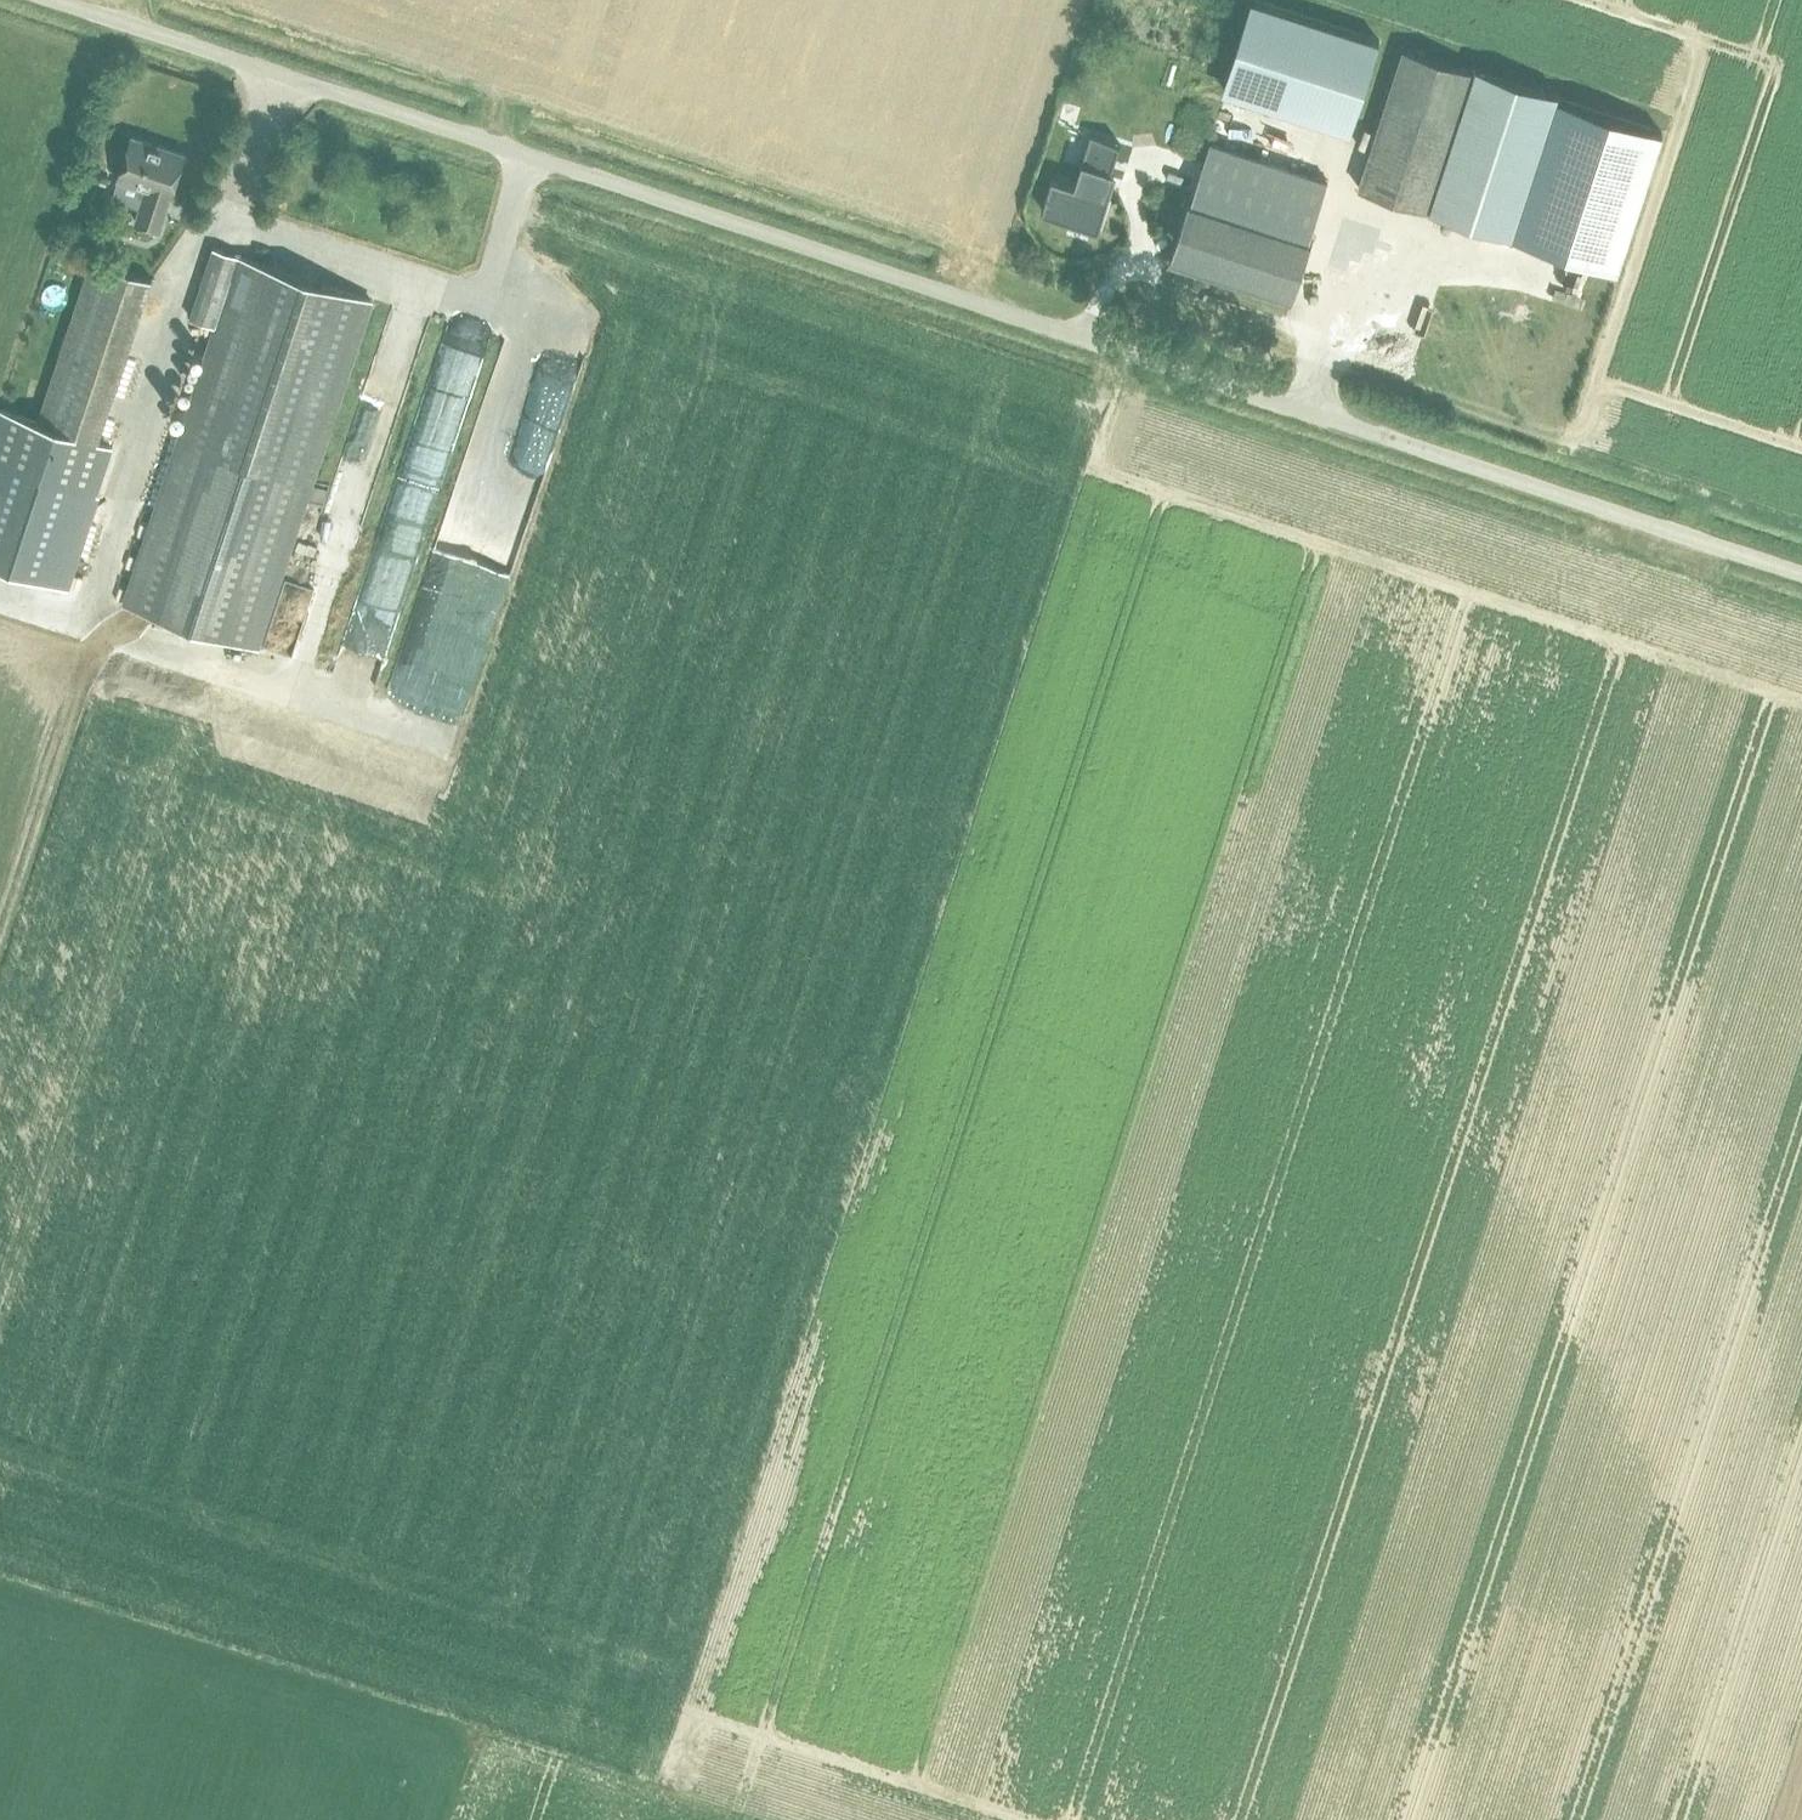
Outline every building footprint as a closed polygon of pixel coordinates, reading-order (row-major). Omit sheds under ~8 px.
[(1255,1),(1226,92),(1350,132),(1380,41),(1255,1)] [(1360,187),(1429,209),(1512,235),(1556,96),(1404,48),(1360,187)] [(1512,235),(1511,236),(1617,271),(1662,132),(1556,98),(1512,235)] [(1042,208),(1099,227),(1112,187),(1111,187),(1114,176),(1110,175),(1120,143),(1091,133),(1080,167),(1083,168),(1077,185),(1052,177),(1042,208)] [(137,222),(159,229),(171,194),(171,195),(185,154),(132,136),(119,177),(148,187),(137,222)] [(1192,193),(1169,262),(1290,302),(1312,232),(1311,232),(1328,181),(1210,142),(1193,193),(1192,193)] [(191,318),(218,326),(126,604),(256,647),(371,299),(214,247),(191,318)] [(92,258),(38,421),(0,409),(0,564),(65,586),(112,446),(98,441),(152,278),(92,258)] [(1423,303),(1415,317),(1431,327),(1440,312),(1423,303)]
